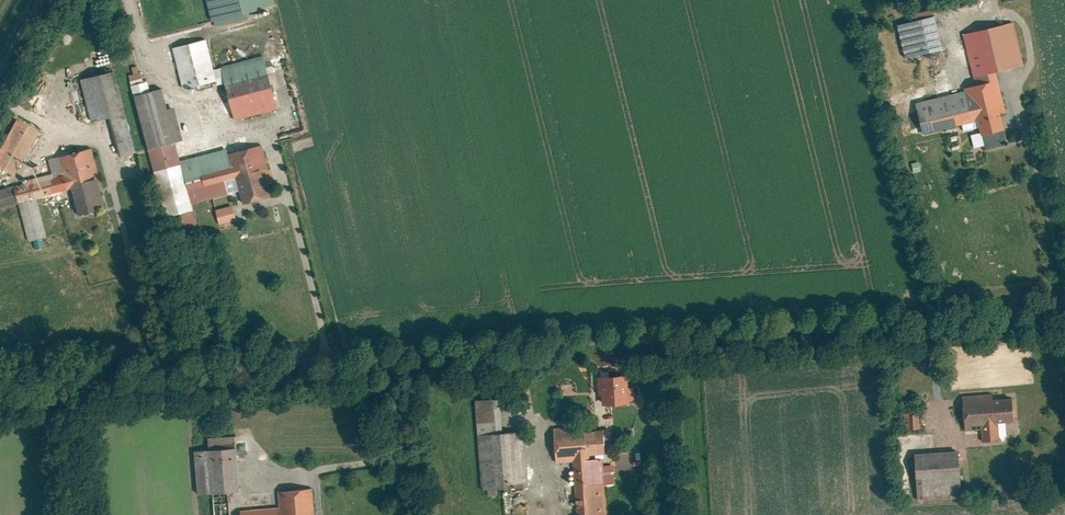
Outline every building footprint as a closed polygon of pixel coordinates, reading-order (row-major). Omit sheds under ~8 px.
[(247,16),(278,8),(276,0),(205,0),(211,23),(213,23),(215,29),(248,20),(247,16)] [(943,51),(933,11),(895,20),(905,61),(943,51)] [(1024,66),(1013,22),(960,35),(973,86),(963,88),(963,91),(914,104),(922,134),(974,121),(978,136),(1004,130),(1000,115),(1006,114),(995,73),(1024,66)] [(206,41),(172,49),(183,91),(216,83),(206,41)] [(134,73),(130,74),(132,84),(143,81),(140,65),(133,66),(134,73)] [(112,71),(81,79),(92,122),(110,117),(120,155),(133,152),(112,71)] [(0,141),(0,175),(10,181),(38,132),(13,118),(0,141)] [(233,167),(229,155),(227,149),(182,161),(176,143),(149,151),(168,219),(192,212),(191,205),(240,191),(236,178),(208,186),(205,175),(233,167)] [(261,145),(229,155),(233,167),(205,175),(208,186),(236,178),(240,191),(244,204),(269,196),(261,170),(268,168),(261,145)] [(97,176),(90,149),(61,156),(65,173),(54,175),(53,171),(31,177),(32,182),(0,190),(0,208),(20,202),(29,239),(46,235),(36,198),(72,188),(71,183),(97,176)] [(101,194),(97,176),(71,183),(72,188),(78,212),(107,204),(104,194),(101,194)] [(220,224),(237,220),(234,204),(217,208),(220,224)] [(632,376),(600,377),(601,397),(605,397),(606,407),(633,406),(632,376)] [(994,395),(962,397),(965,433),(982,431),(983,443),(999,442),(998,426),(1015,425),(1013,400),(994,402),(994,395)] [(501,400),(475,403),(483,492),(528,488),(524,433),(504,434),(501,400)] [(919,410),(919,400),(902,400),(903,410),(919,410)] [(921,428),(920,410),(903,411),(904,429),(921,428)] [(555,429),(558,465),(575,464),(579,514),(609,514),(607,485),(616,484),(614,467),(605,467),(605,456),(610,456),(608,431),(583,432),(583,427),(555,429)] [(210,452),(195,453),(199,497),(241,493),(236,437),(209,439),(210,452)] [(959,452),(915,456),(918,504),(963,501),(959,452)] [(242,514),(316,514),(314,490),(278,493),(280,507),(241,511),(242,514)] [(229,501),(216,502),(216,507),(216,514),(230,514),(229,501)]
